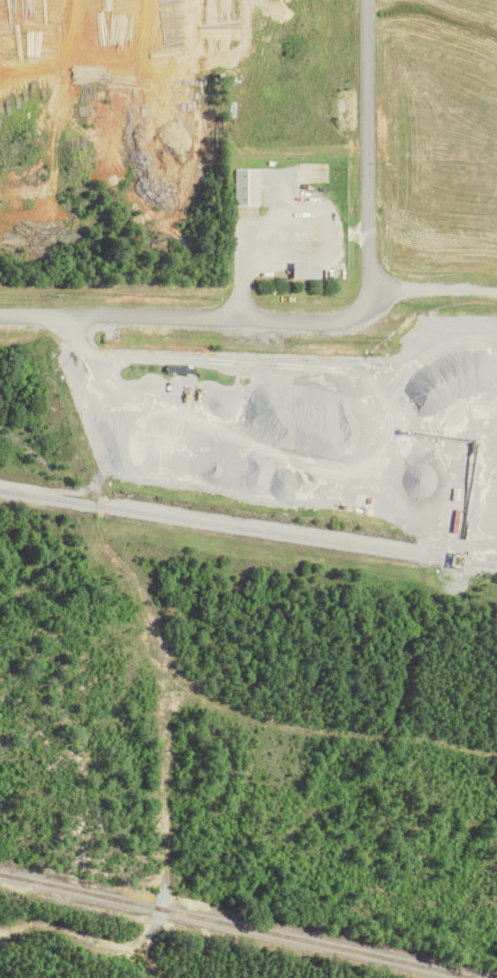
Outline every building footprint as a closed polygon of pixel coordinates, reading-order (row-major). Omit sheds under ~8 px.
[(239,204),(265,205),(266,169),(240,168),(239,204)] [(325,278),(326,262),(298,261),(298,278),(325,278)]
